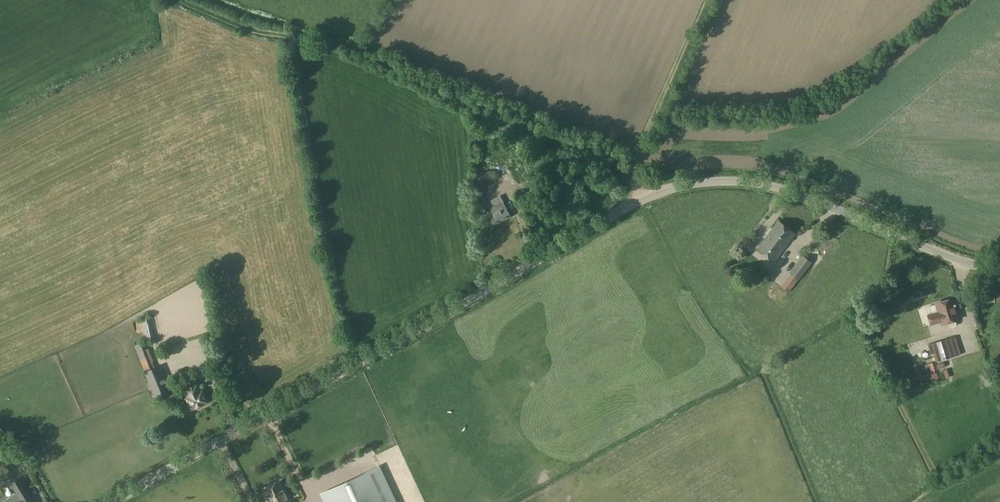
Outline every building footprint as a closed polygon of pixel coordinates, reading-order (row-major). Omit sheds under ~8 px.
[(475,183),(495,180),(493,171),(474,174),(475,183)] [(482,184),(472,185),(475,208),(485,208),(482,184)] [(493,226),(511,216),(504,202),(500,195),(491,200),(494,206),(490,208),(493,214),(488,217),(493,226)] [(758,248),(774,260),(795,234),(779,221),(758,248)] [(798,279),(799,280),(812,262),(803,255),(790,272),(792,274),(781,286),(789,292),(798,279)] [(941,324),(960,318),(954,298),(935,303),(937,311),(928,315),(931,325),(941,321),(941,324)] [(146,341),(154,339),(150,316),(141,318),(146,341)] [(142,320),(134,321),(136,336),(143,335),(142,320)] [(939,352),(941,360),(960,354),(955,336),(936,342),(928,345),(931,354),(939,352)] [(156,368),(145,342),(135,346),(158,400),(172,395),(160,366),(156,368)] [(177,376),(181,384),(190,381),(186,373),(177,376)] [(201,391),(196,380),(183,386),(184,389),(184,390),(187,397),(185,398),(191,411),(209,402),(203,389),(201,391)] [(263,468),(274,459),(268,453),(258,462),(263,468)] [(327,501),(394,501),(378,466),(322,492),(327,501)] [(19,478),(10,483),(16,493),(0,501),(33,501),(19,478)] [(264,489),(265,490),(264,491),(263,492),(265,497),(267,498),(268,497),(270,501),(292,501),(285,487),(283,488),(280,482),(264,489)]
